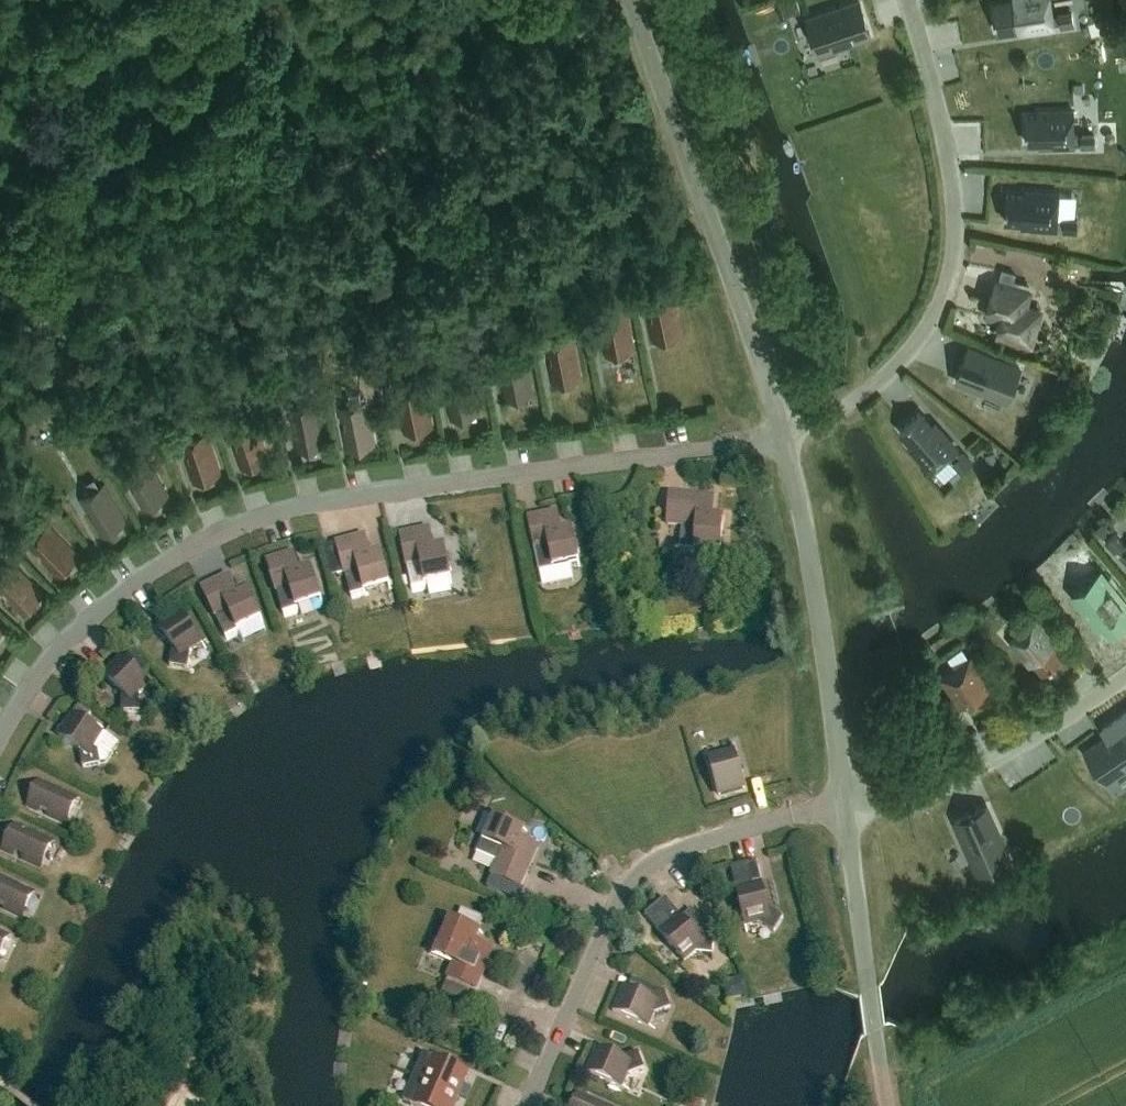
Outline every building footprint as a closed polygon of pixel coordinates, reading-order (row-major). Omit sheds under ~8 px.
[(804,8),(802,0),(784,0),(787,12),(804,8)] [(992,6),(997,31),(1028,26),(1029,31),(1054,27),(1053,25),(1060,23),(1061,28),(1074,26),(1072,14),(1052,17),(1049,0),(1014,0),(1014,3),(992,6)] [(871,36),(860,3),(808,20),(819,54),(871,36)] [(1039,112),(1040,116),(1026,117),(1027,142),(1050,142),(1050,146),(1075,146),(1075,144),(1082,144),(1082,148),(1095,147),(1095,136),(1075,136),(1075,112),(1039,112)] [(1024,197),(1007,196),(1005,221),(1032,223),(1032,227),(1057,229),(1057,227),(1064,228),(1064,232),(1077,233),(1078,221),(1058,219),(1060,195),(1025,193),(1024,197)] [(654,344),(682,338),(673,296),(668,297),(665,282),(654,284),(658,299),(646,302),(654,344)] [(1029,292),(996,282),(987,315),(1002,320),(998,335),(1031,344),(1040,311),(1025,307),(1029,292)] [(625,310),(598,316),(607,358),(634,352),(625,310)] [(572,339),(545,345),(554,386),(581,381),(572,339)] [(969,349),(956,382),(1008,402),(1020,369),(969,349)] [(524,354),(497,359),(506,401),(533,396),(524,354)] [(470,373),(443,379),(451,421),(478,415),(470,373)] [(423,387),(396,393),(405,435),(432,429),(423,387)] [(339,410),(347,451),(375,446),(366,404),(362,405),(360,394),(349,396),(351,407),(339,410)] [(316,405),(289,410),(298,452),(325,447),(316,405)] [(900,430),(912,443),(908,446),(932,472),(950,456),(963,471),(972,463),(963,453),(960,456),(956,451),(957,450),(940,431),(937,434),(919,413),(900,430)] [(254,421),(228,430),(242,470),(268,461),(254,421)] [(207,435),(180,444),(194,484),(220,476),(207,435)] [(146,460),(122,475),(144,511),(168,497),(146,460)] [(104,486),(80,501),(102,538),(126,523),(104,486)] [(667,526),(682,527),(680,555),(695,556),(695,549),(721,551),(723,520),(712,520),(713,499),(670,495),(667,526)] [(561,534),(557,513),(528,519),(534,550),(535,549),(540,576),(555,573),(553,567),(567,564),(568,571),(580,568),(572,532),(561,534)] [(48,527),(28,546),(58,577),(78,558),(48,527)] [(429,530),(400,536),(407,567),(413,594),(427,591),(426,584),(450,579),(444,549),(433,551),(429,530)] [(1120,556),(1125,562),(1125,546),(1114,534),(1106,542),(1115,552),(1119,548),(1123,553),(1120,556)] [(345,575),(347,584),(352,601),(366,597),(365,591),(389,585),(381,555),(370,558),(365,537),(337,545),(345,575)] [(294,554),(266,563),(276,592),(285,618),(299,614),(297,608),(321,600),(311,570),(301,574),(294,554)] [(0,578),(0,592),(23,616),(43,597),(13,566),(0,578)] [(229,577),(202,590),(215,617),(227,642),(241,636),(238,630),(261,619),(248,591),(238,596),(229,577)] [(1125,629),(1125,603),(1108,581),(1084,599),(1114,638),(1125,629)] [(173,649),(170,667),(188,670),(191,653),(202,644),(180,613),(158,628),(173,649)] [(1033,663),(1042,674),(1061,658),(1046,639),(1049,636),(1036,621),(1010,644),(1030,666),(1033,663)] [(140,695),(149,685),(122,658),(103,677),(122,695),(122,713),(140,713),(140,695)] [(942,679),(962,707),(990,687),(970,659),(942,679)] [(79,706),(72,715),(85,723),(91,714),(79,706)] [(1085,752),(1106,782),(1125,768),(1125,713),(1103,730),(1107,736),(1085,752)] [(97,748),(105,736),(85,723),(72,715),(58,737),(80,751),(83,769),(101,765),(97,748)] [(709,759),(719,796),(744,789),(734,752),(709,759)] [(39,782),(27,807),(66,825),(78,800),(39,782)] [(1010,858),(987,808),(955,822),(978,872),(1010,858)] [(518,840),(523,830),(495,818),(484,841),(478,838),(473,852),(498,863),(492,876),(520,889),(538,848),(518,840)] [(14,825),(2,850),(41,868),(53,843),(14,825)] [(756,862),(731,869),(746,928),(758,924),(774,934),(783,919),(768,909),(756,862)] [(23,918),(34,893),(0,877),(0,908),(23,918)] [(665,899),(645,916),(684,963),(694,954),(712,956),(714,938),(696,936),(665,899)] [(462,910),(457,923),(478,932),(484,919),(462,910)] [(428,955),(454,965),(448,979),(476,991),(494,951),(474,942),(478,932),(457,923),(450,920),(440,943),(434,941),(428,955)] [(9,937),(0,932),(0,956),(9,937)] [(623,989),(613,1013),(648,1028),(654,1016),(670,1009),(664,992),(647,999),(623,989)] [(597,1049),(586,1073),(622,1089),(627,1076),(644,1070),(638,1053),(621,1060),(597,1049)] [(423,1082),(458,1097),(469,1074),(433,1058),(423,1082)] [(412,1105),(413,1105),(455,1105),(458,1097),(423,1082),(412,1105)] [(472,1088),(464,1084),(459,1096),(467,1100),(472,1088)] [(578,1094),(572,1105),(606,1105),(578,1094)]
